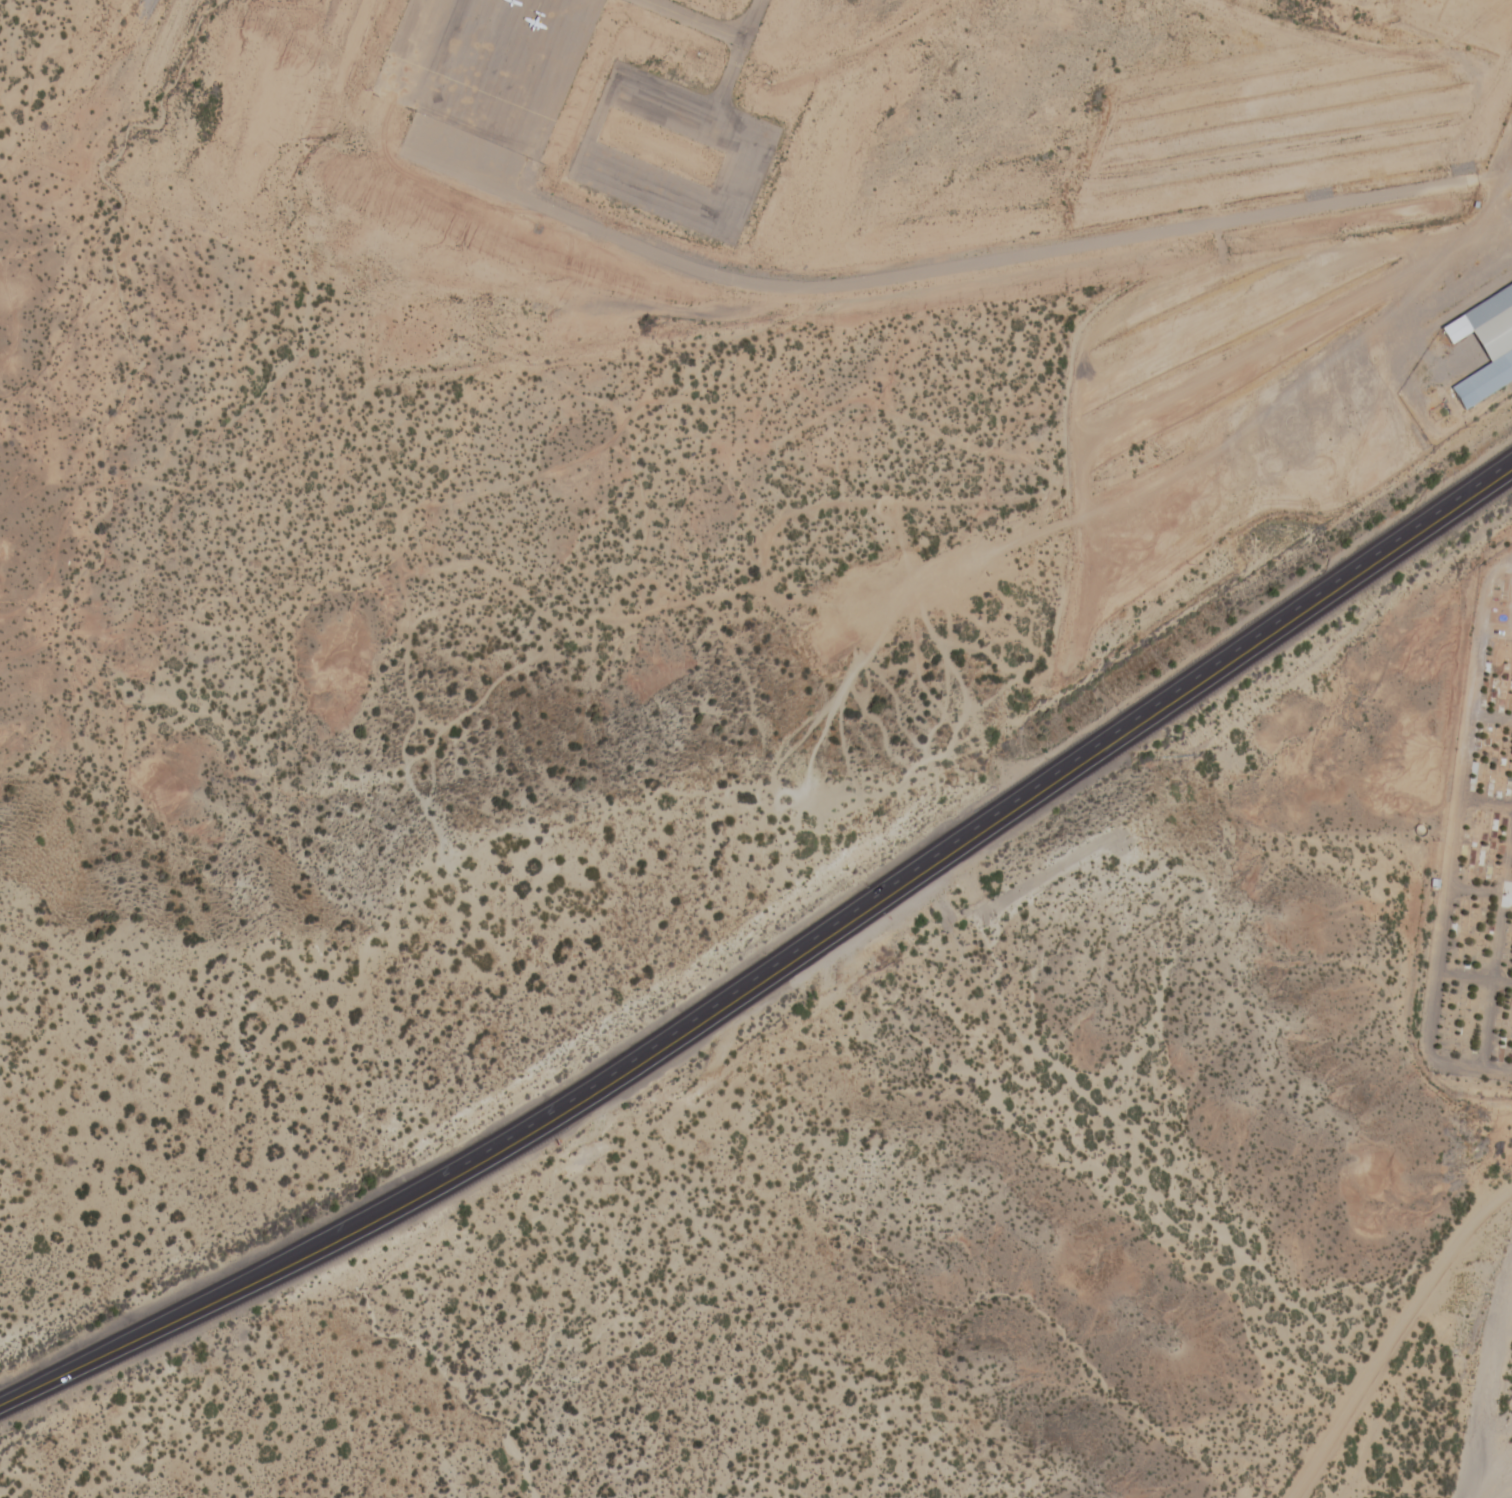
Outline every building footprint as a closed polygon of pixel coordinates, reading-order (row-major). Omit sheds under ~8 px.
[(1511,381),(1511,284),(1441,325),(1452,343),(1475,330),(1493,362),(1451,385),(1465,408),(1511,381)]
